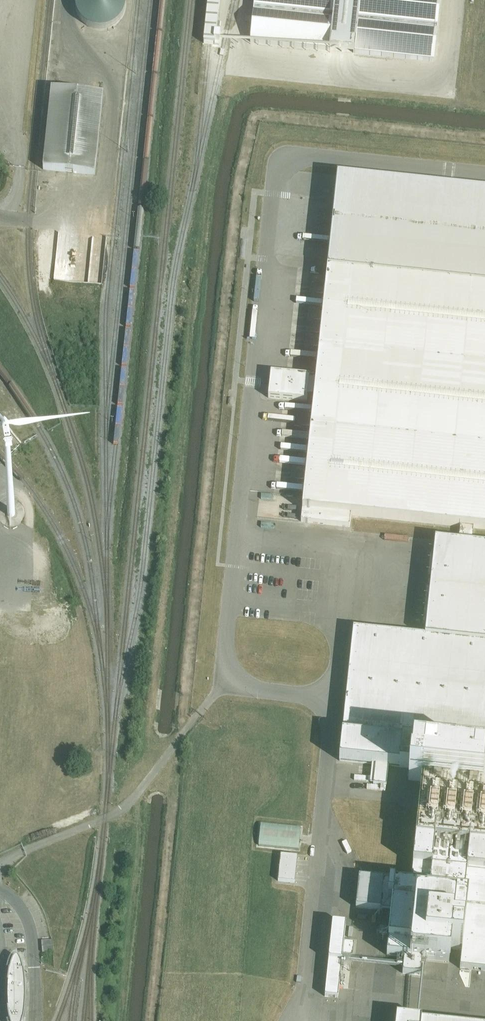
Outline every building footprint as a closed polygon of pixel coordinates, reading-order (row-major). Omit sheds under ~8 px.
[(77,0),(77,1),(77,2),(77,3),(77,4),(77,5),(78,6),(78,7),(79,8),(79,9),(79,10),(80,10),(80,11),(81,12),(81,13),(82,13),(82,14),(83,14),(83,15),(84,16),(85,17),(86,17),(86,18),(87,18),(88,19),(89,20),(90,20),(91,20),(91,21),(92,21),(93,21),(94,21),(95,22),(96,22),(97,22),(98,22),(99,22),(100,22),(101,22),(102,22),(103,22),(104,22),(105,22),(106,22),(107,21),(108,21),(109,21),(110,20),(111,20),(112,20),(112,19),(113,19),(114,18),(115,18),(115,17),(116,17),(117,16),(118,15),(118,14),(119,14),(119,13),(120,12),(121,11),(121,10),(122,10),(122,9),(122,8),(123,7),(123,6),(124,5),(124,4),(124,3),(124,2),(124,1),(124,0),(77,0)] [(251,43),(434,61),(440,0),(255,0),(251,43)] [(51,90),(42,170),(95,175),(103,96),(51,90)] [(458,542),(435,540),(429,600),(425,600),(422,625),(426,625),(425,637),(353,629),(339,761),(375,765),(373,785),(386,786),(388,766),(410,768),(408,780),(422,782),(411,883),(383,880),(380,910),(391,912),(387,955),(404,957),(402,974),(421,976),(422,959),(449,962),(450,950),(462,951),(460,969),(484,971),(484,545),(472,544),(473,528),(484,529),(484,193),(337,178),(315,383),(309,383),(310,377),(271,373),(268,398),(307,402),(307,399),(314,400),(301,522),(350,527),(351,515),(460,526),(458,542)] [(2,522),(4,524),(6,525),(8,526),(11,527),(14,526),(16,526),(19,524),(21,523),(22,521),(24,518),(24,516),(25,513),(25,511),(24,508),(23,506),(21,504),(19,502),(17,501),(14,500),(11,499),(9,500),(6,500),(4,502),(2,503),(0,505),(0,521),(2,522)] [(262,847),(302,849),(303,828),(263,827),(262,847)] [(296,856),(280,855),(277,881),(294,883),(296,856)] [(346,925),(332,924),(325,997),(338,998),(343,955),(353,956),(355,942),(344,940),(346,925)] [(26,986),(25,979),(24,969),(23,969),(23,967),(22,965),(21,963),(21,961),(20,959),(18,957),(16,957),(14,958),(13,959),(12,961),(11,963),(11,965),(10,967),(10,969),(9,969),(7,981),(7,990),(7,1000),(7,1009),(9,1020),(10,1020),(23,1020),(24,1020),(24,1016),(25,1012),(25,1005),(26,997),(26,986)]
